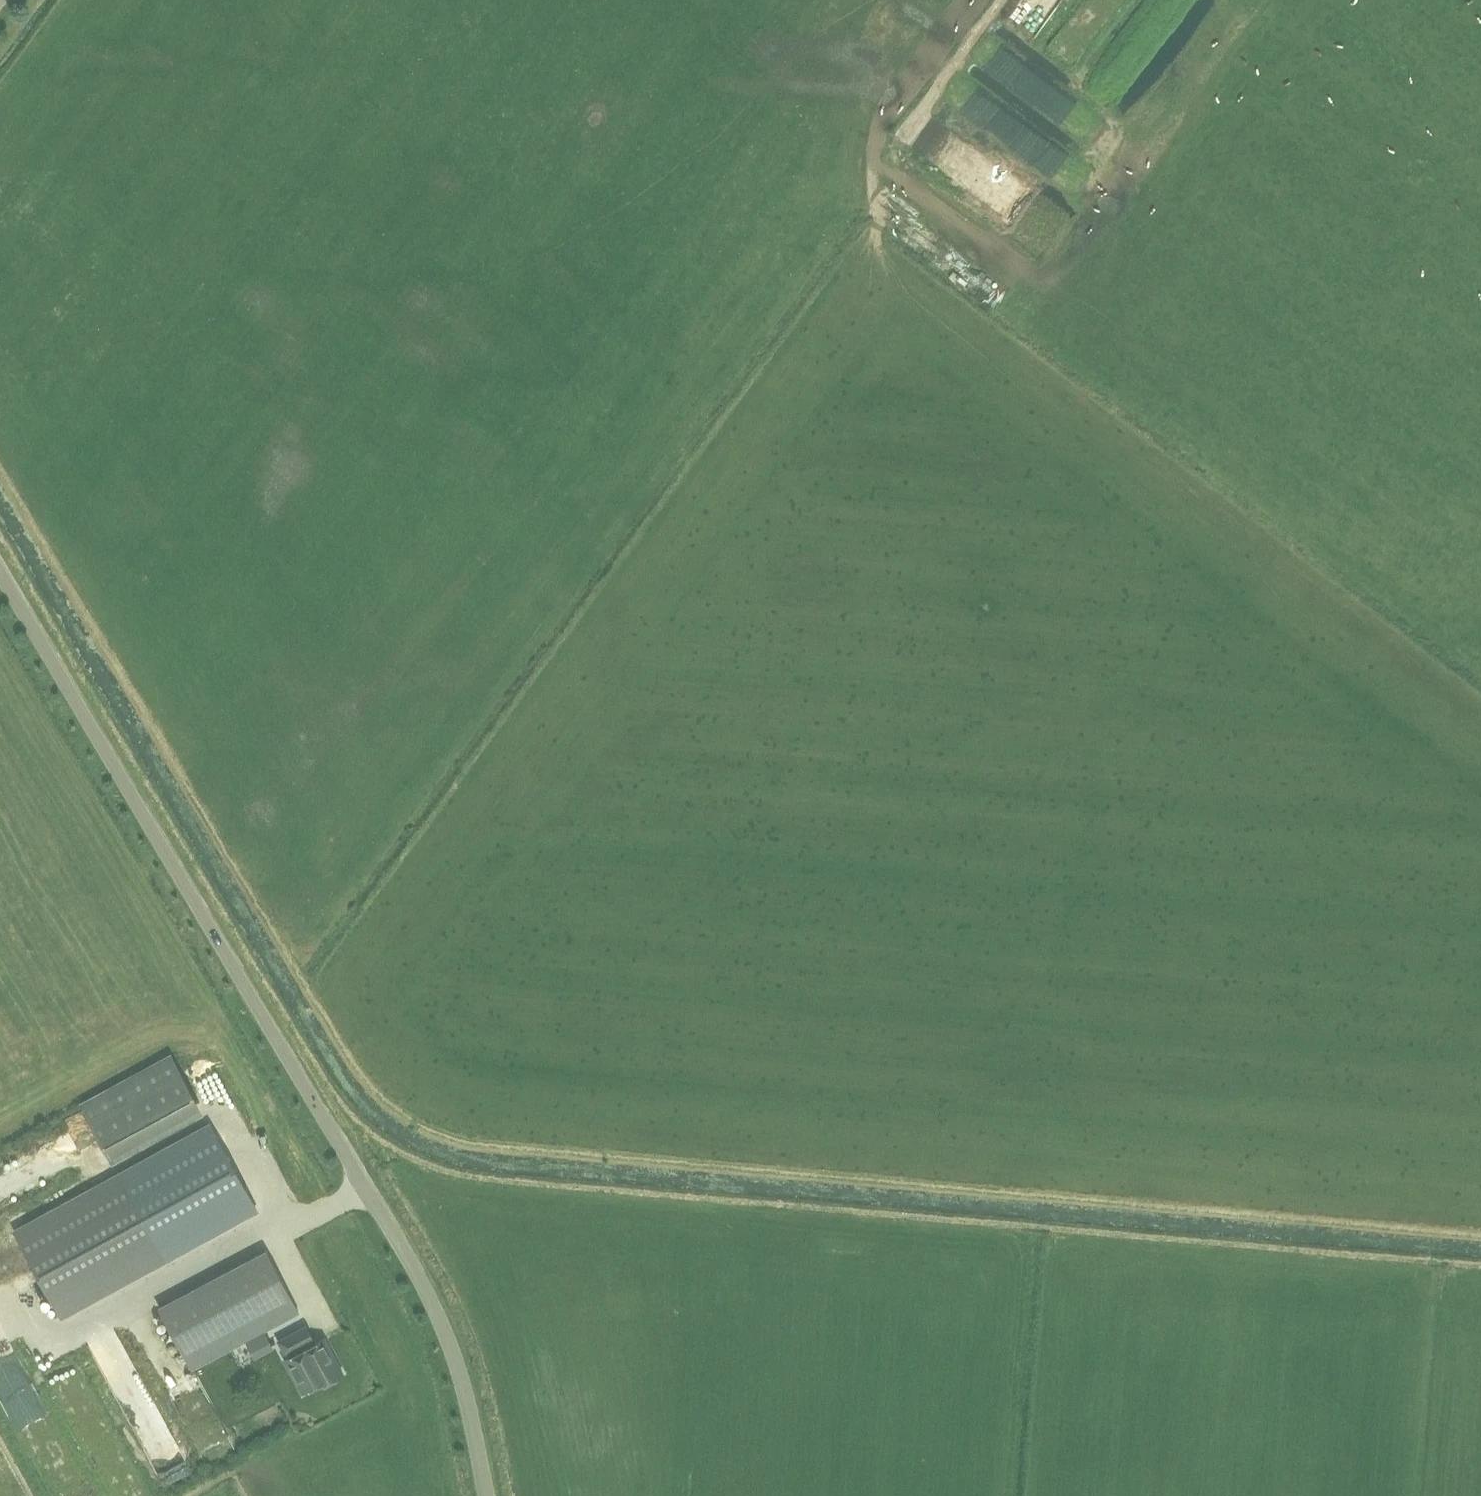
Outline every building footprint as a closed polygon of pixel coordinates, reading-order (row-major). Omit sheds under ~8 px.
[(80,1103),(105,1149),(196,1099),(171,1054),(80,1103)] [(211,1127),(120,1177),(119,1175),(13,1233),(59,1316),(165,1258),(162,1252),(252,1203),(211,1127)] [(264,1253),(158,1310),(190,1369),(296,1312),(264,1253)] [(307,1326),(279,1341),(288,1357),(285,1359),(302,1392),(316,1385),(318,1387),(343,1374),(324,1339),(313,1345),(311,1341),(314,1339),(307,1326)]
